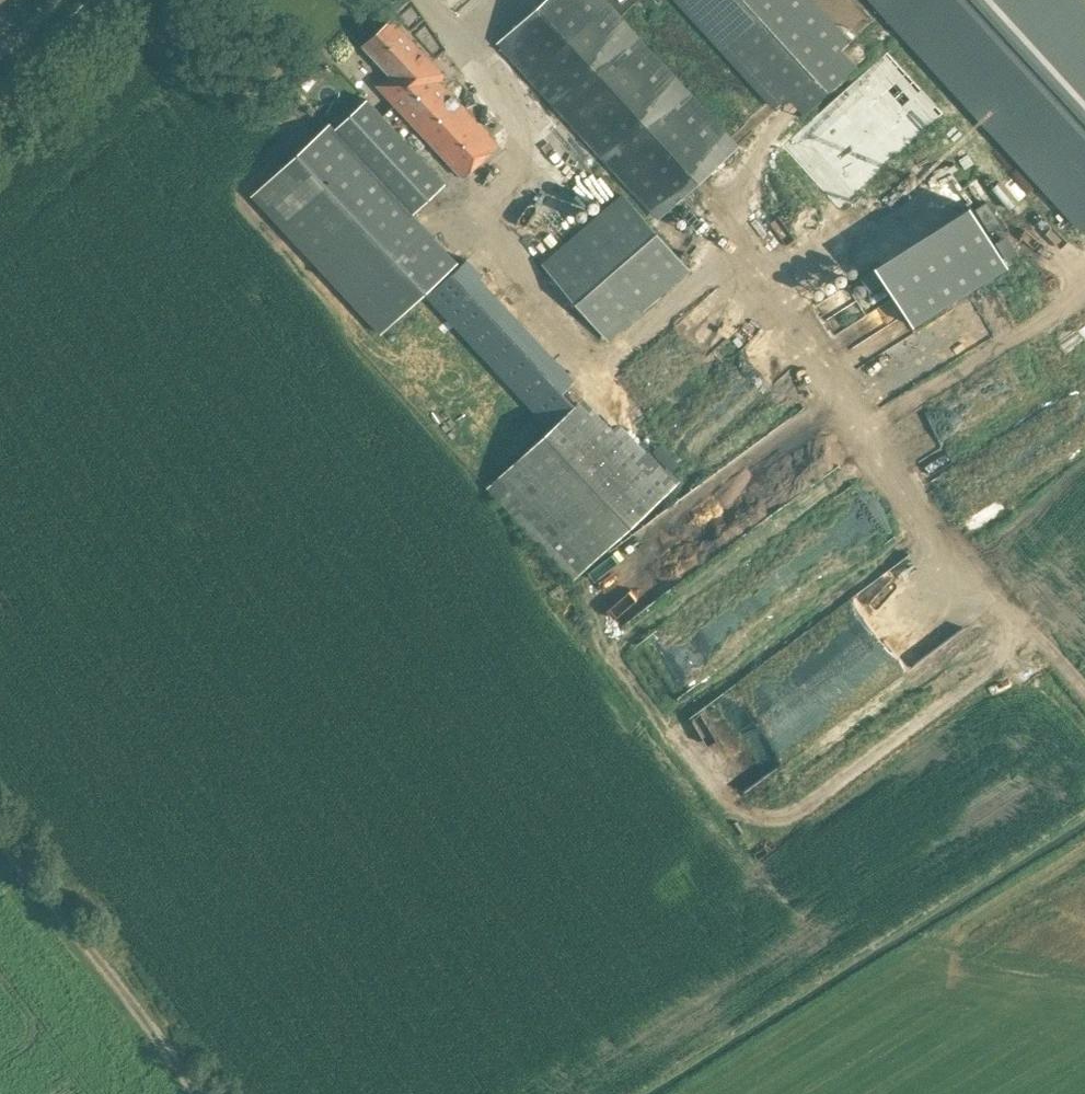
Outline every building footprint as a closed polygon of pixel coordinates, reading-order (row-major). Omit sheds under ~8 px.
[(499,42),(657,218),(737,146),(604,0),(545,0),(499,42)] [(776,109),(785,101),(799,117),(856,65),(841,48),(848,41),(810,0),(678,0),(776,109)] [(377,84),(392,99),(432,60),(394,19),(365,46),(390,73),(377,84)] [(392,99),(463,177),(498,144),(438,80),(445,74),(432,60),(392,99)] [(253,196),(380,333),(457,262),(412,214),(446,183),(368,99),(336,129),(330,124),(253,196)] [(893,164),(891,155),(889,149),(885,141),(876,130),(868,123),(857,117),(843,114),(832,114),(818,118),(807,124),(795,135),(787,148),(784,160),(783,172),(785,182),(793,198),(805,213),(819,220),(833,223),(847,222),(861,218),(871,213),(878,205),(886,192),(890,184),(892,174),(893,164)] [(542,262),(609,340),(691,270),(625,192),(542,262)] [(911,324),(1019,266),(986,204),(865,268),(876,289),(889,282),(911,324)] [(488,487),(573,580),(678,483),(468,256),(451,271),(453,273),(430,294),(553,427),(488,487)] [(855,369),(861,381),(874,375),(867,363),(855,369)]
